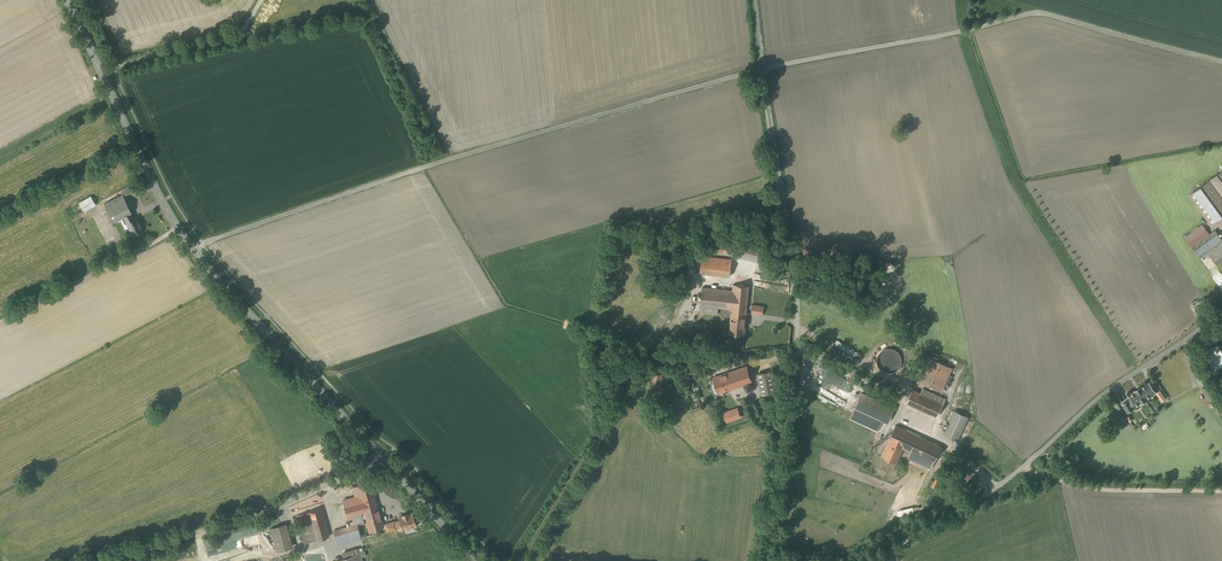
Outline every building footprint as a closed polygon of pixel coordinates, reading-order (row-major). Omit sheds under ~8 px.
[(1214,186),(1221,197),(1221,180),(1214,186)] [(123,197),(132,192),(129,186),(120,190),(123,197)] [(123,197),(120,190),(102,199),(113,221),(124,216),(129,213),(131,212),(123,197)] [(96,205),(92,197),(80,203),(84,211),(96,205)] [(124,216),(133,234),(143,229),(137,218),(132,220),(129,213),(124,216)] [(105,239),(94,216),(79,223),(90,246),(105,239)] [(1221,263),(1221,238),(1216,230),(1192,247),(1200,259),(1208,253),(1217,266),(1221,263)] [(760,241),(743,238),(739,258),(763,262),(766,247),(759,246),(760,241)] [(732,260),(703,258),(701,275),(730,278),(732,260)] [(744,336),(749,288),(733,286),(733,291),(703,288),(700,316),(719,318),(720,309),(732,310),(730,334),(744,336)] [(764,307),(754,305),(753,314),(763,315),(764,307)] [(953,369),(928,357),(918,380),(943,391),(953,369)] [(719,393),(751,383),(746,367),(714,377),(719,393)] [(777,395),(772,372),(757,375),(762,399),(777,395)] [(1129,401),(1133,406),(1139,402),(1140,403),(1148,398),(1147,397),(1155,392),(1149,383),(1142,387),(1141,386),(1134,391),(1135,392),(1129,396),(1131,399),(1129,401)] [(944,402),(914,389),(907,407),(936,419),(944,402)] [(1160,391),(1156,394),(1161,402),(1166,399),(1160,391)] [(891,406),(863,394),(854,414),(882,426),(891,406)] [(1134,407),(1133,406),(1129,401),(1129,400),(1122,404),(1127,412),(1134,407)] [(727,423),(741,418),(738,408),(724,413),(727,423)] [(970,419),(955,412),(945,433),(960,440),(970,419)] [(942,448),(897,427),(883,457),(898,464),(904,450),(912,454),(909,459),(932,469),(942,448)] [(385,523),(373,480),(351,486),(354,497),(343,500),(350,526),(358,524),(358,525),(364,524),(361,514),(364,514),(369,533),(386,528),(385,523)] [(329,536),(321,509),(297,515),(305,543),(329,536)] [(400,521),(396,522),(398,528),(401,527),(402,529),(414,526),(411,514),(399,518),(400,521)] [(396,522),(396,520),(385,523),(386,528),(388,533),(399,530),(398,528),(396,522)] [(292,547),(286,524),(270,528),(277,551),(292,547)] [(337,545),(361,539),(358,525),(358,524),(350,526),(333,530),(337,545)] [(324,547),(310,551),(313,560),(328,560),(324,547)] [(344,551),(346,558),(361,554),(362,556),(365,555),(364,550),(360,551),(359,547),(344,551)]
